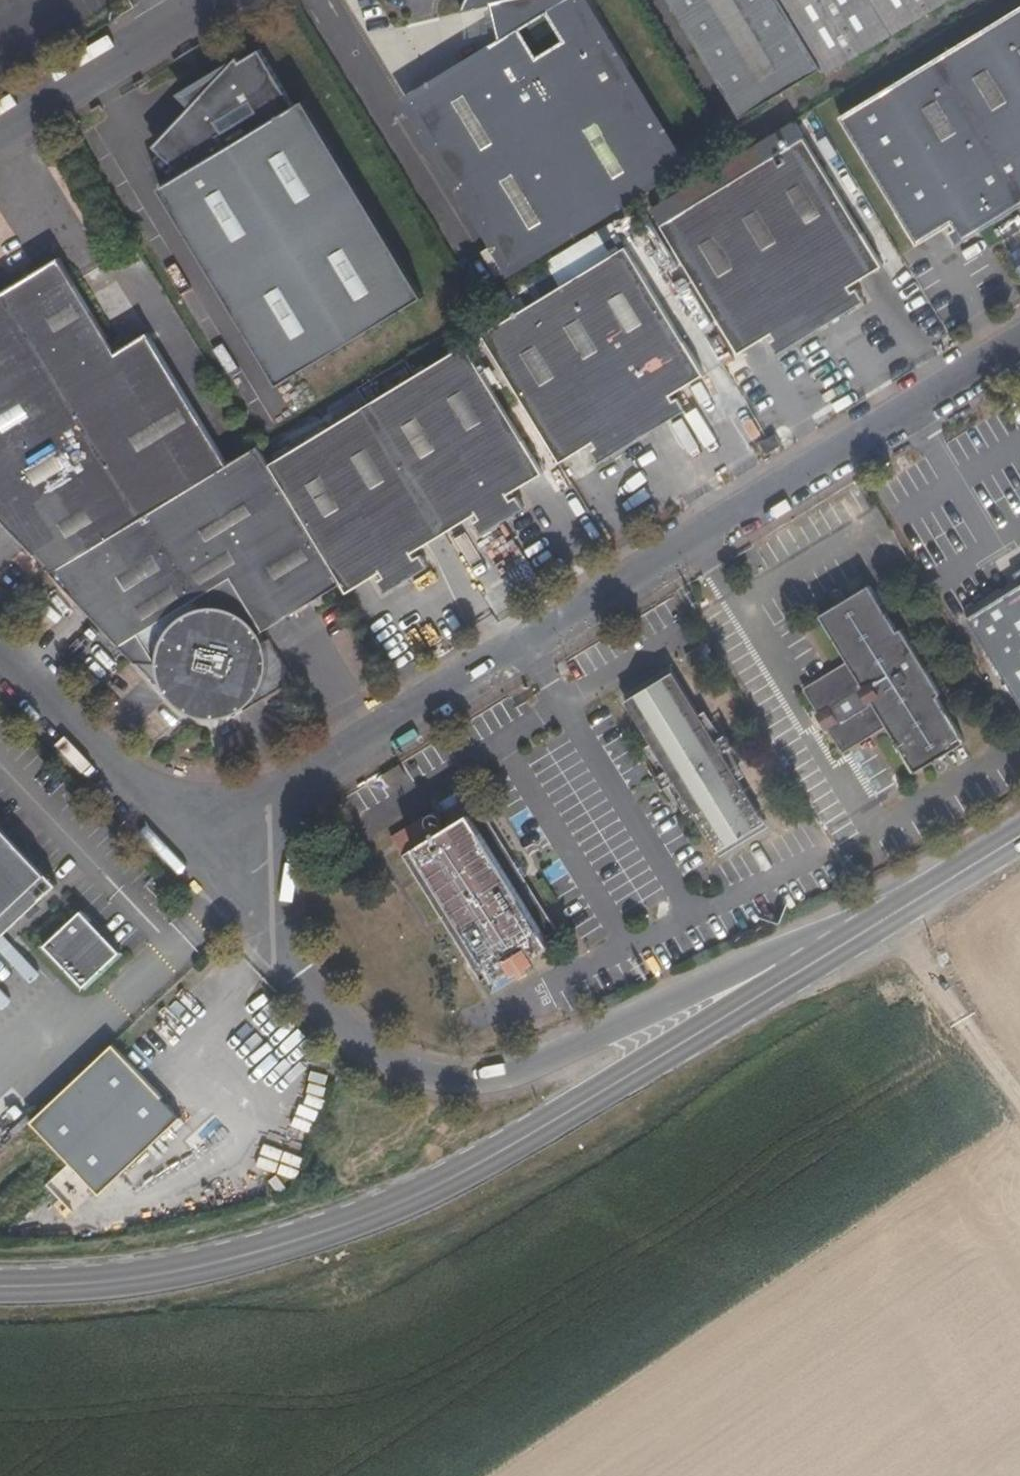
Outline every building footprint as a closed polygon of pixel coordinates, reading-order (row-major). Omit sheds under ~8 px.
[(511,265),(681,162),(581,0),(465,0),(459,11),(491,4),(499,38),(490,44),(493,50),(410,100),(511,265)] [(782,0),(670,0),(742,116),(822,67),(782,0)] [(822,67),(827,73),(948,0),(782,0),(822,67)] [(839,115),(918,244),(952,223),(955,227),(948,231),(957,245),(1019,206),(1019,6),(839,115)] [(219,70),(182,92),(188,103),(215,148),(179,170),(156,183),(278,382),(425,294),(306,98),(294,104),(260,47),(240,59),(237,52),(219,70)] [(179,170),(215,148),(188,103),(150,142),(179,170)] [(402,171),(422,162),(409,135),(389,144),(402,171)] [(661,224),(739,352),(772,332),(775,336),(770,339),(777,352),(866,299),(858,286),(853,290),(850,285),(883,264),(806,137),(661,224)] [(705,374),(627,244),(482,332),(561,461),(594,441),(597,446),(592,449),(599,462),(688,408),(680,395),(674,399),(671,394),(705,374)] [(50,571),(226,464),(146,331),(115,350),(58,256),(0,291),(0,518),(50,571)] [(526,283),(533,296),(560,281),(553,268),(526,283)] [(543,472),(464,343),(267,461),(342,583),(347,590),(381,570),(384,575),(377,580),(385,592),(429,565),(421,553),(416,556),(412,551),(477,512),(480,517),(474,521),(481,533),(526,507),(518,494),(512,497),(509,492),(543,472)] [(782,443),(776,433),(768,437),(774,448),(782,443)] [(760,442),(767,453),(774,448),(768,437),(760,442)] [(267,461),(258,445),(226,464),(50,571),(162,689),(165,688),(177,701),(194,712),(213,714),(225,713),(243,707),(244,710),(296,679),(264,629),(342,583),(267,461)] [(821,616),(849,662),(807,687),(806,693),(820,715),(827,711),(835,723),(827,728),(841,750),(847,752),(888,726),(916,772),(965,742),(937,697),(941,694),(902,630),(898,632),(870,586),(821,616)] [(720,848),(762,823),(720,754),(712,741),(670,672),(629,697),(671,766),(679,779),(720,848)] [(726,733),(712,741),(720,754),(734,746),(726,733)] [(679,779),(671,766),(656,775),(664,788),(679,779)] [(451,822),(434,833),(423,815),(391,834),(490,995),(533,969),(527,959),(551,944),(546,936),(557,929),(466,783),(438,800),(451,822)] [(2,915),(12,925),(59,882),(0,820),(0,917),(2,915)] [(122,950),(83,908),(45,943),(85,986),(122,950)] [(184,1115),(114,1042),(33,1120),(103,1193),(184,1115)]
